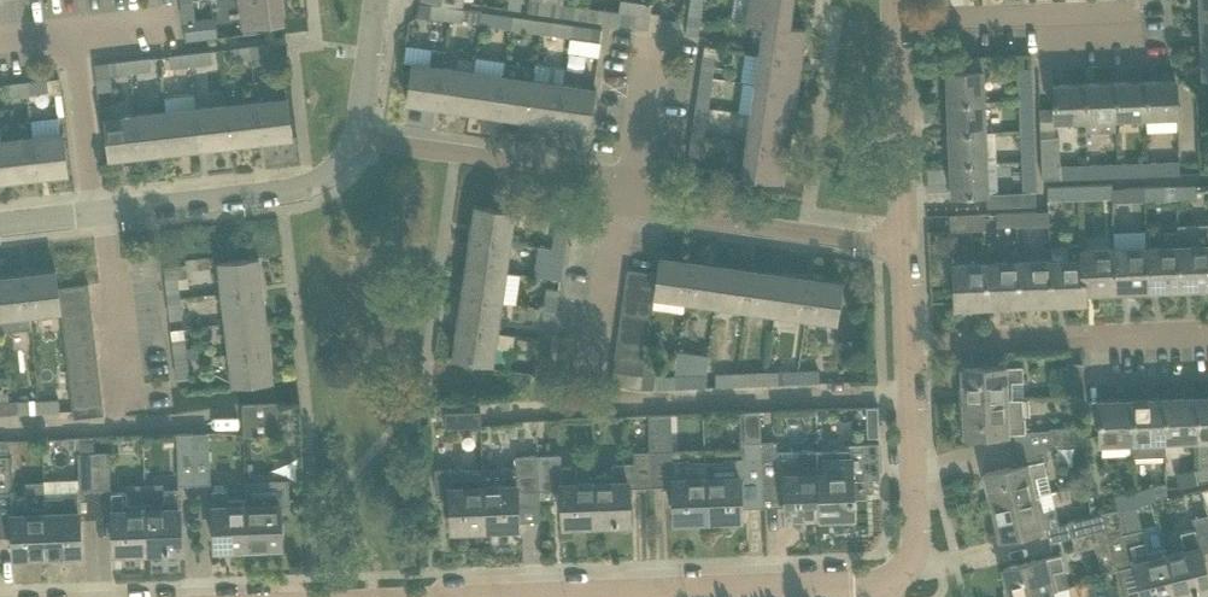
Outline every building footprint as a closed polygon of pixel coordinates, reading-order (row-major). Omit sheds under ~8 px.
[(180,1),(183,21),(195,20),(194,15),(192,0),(187,0),(180,1)] [(282,0),(239,0),(242,25),(284,20),(282,0)] [(521,0),(509,0),(508,8),(520,10),(521,0)] [(559,3),(535,0),(529,0),(527,11),(557,15),(559,3)] [(619,12),(617,24),(647,28),(651,4),(622,0),(620,0),(619,12)] [(688,14),(700,15),(702,0),(690,0),(688,14)] [(792,0),(749,0),(746,21),(763,24),(763,23),(788,26),(792,0)] [(1199,15),(1207,15),(1207,0),(1199,0),(1199,15)] [(450,19),(451,7),(421,3),(420,15),(450,19)] [(577,18),(579,6),(559,3),(557,15),(577,18)] [(470,22),(472,10),(451,7),(450,19),(470,22)] [(619,12),(599,9),(597,21),(617,24),(619,12)] [(510,28),(512,16),(491,13),(490,25),(510,28)] [(697,36),(700,15),(688,14),(685,34),(697,36)] [(1199,15),(1201,46),(1207,45),(1207,15),(1199,15)] [(530,31),(532,19),(512,16),(510,28),(530,31)] [(678,33),(680,21),(659,18),(657,30),(678,33)] [(571,37),(573,25),(551,22),(550,33),(571,37)] [(805,28),(788,26),(763,23),(763,24),(758,53),(800,59),(805,28)] [(272,56),(271,49),(271,44),(250,46),(251,58),(272,56)] [(251,58),(250,46),(230,49),(231,61),(251,58)] [(437,107),(443,66),(445,50),(432,48),(430,64),(412,62),(406,102),(437,107)] [(211,63),(210,51),(190,53),(191,65),(211,63)] [(191,65),(190,53),(169,55),(171,68),(191,65)] [(796,89),(800,59),(758,53),(754,83),(796,89)] [(715,56),(703,55),(700,75),(712,77),(715,56)] [(151,70),(150,58),(129,60),(131,72),(151,70)] [(131,72),(129,60),(109,62),(110,74),(131,72)] [(503,75),(497,115),(498,115),(527,120),(533,79),(535,66),(505,62),(503,75)] [(467,111),(473,71),(443,66),(437,107),(467,111)] [(1031,99),(1030,70),(1030,68),(1018,69),(1019,99),(1031,99)] [(983,70),(954,71),(946,72),(947,102),(984,101),(983,70)] [(473,71),(467,111),(468,111),(497,115),(503,75),(473,71)] [(709,97),(712,77),(700,75),(697,96),(709,97)] [(46,79),(26,82),(27,94),(47,91),(46,79)] [(533,79),(527,120),(557,124),(563,83),(533,79)] [(1175,79),(1146,80),(1148,118),(1177,116),(1175,79)] [(1148,118),(1146,80),(1115,82),(1116,119),(1148,118)] [(27,94),(26,82),(5,84),(7,96),(27,94)] [(1116,119),(1115,82),(1085,83),(1087,131),(1116,131),(1116,119)] [(588,128),(592,104),(594,88),(564,83),(563,83),(557,124),(588,128)] [(792,119),(796,89),(754,83),(750,113),(792,119)] [(1055,137),(1055,121),(1085,120),(1086,131),(1087,131),(1085,83),(1052,84),(1054,108),(1040,108),(1043,178),(1089,177),(1089,164),(1060,165),(1059,136),(1055,137)] [(292,137),(287,97),(256,100),(261,141),(292,137)] [(1033,129),(1031,99),(1019,99),(1020,129),(1033,129)] [(261,141),(256,100),(226,104),(231,144),(261,141)] [(995,102),(984,102),(984,101),(947,102),(948,133),(996,131),(995,102)] [(231,144),(226,104),(196,107),(201,148),(231,144)] [(201,148),(196,107),(166,111),(170,151),(201,148)] [(170,151),(166,111),(136,114),(140,155),(170,151)] [(788,149),(792,119),(750,113),(746,143),(788,149)] [(140,155),(136,114),(105,118),(109,158),(140,155)] [(703,133),(706,117),(694,115),(692,132),(703,133)] [(1034,159),(1033,129),(1020,129),(1022,160),(1034,159)] [(998,161),(996,131),(948,133),(949,163),(986,161),(998,161)] [(67,173),(65,149),(63,132),(32,136),(37,177),(67,173)] [(700,157),(703,133),(692,132),(688,156),(700,157)] [(37,177),(32,136),(2,139),(6,180),(37,177)] [(783,180),(788,149),(746,143),(741,174),(783,180)] [(1035,191),(1034,159),(1022,160),(1023,192),(1035,191)] [(696,162),(682,160),(680,174),(695,176),(696,162)] [(987,193),(986,161),(949,163),(951,195),(975,194),(987,193)] [(1180,161),(1149,162),(1150,174),(1180,173),(1180,161)] [(1150,174),(1149,162),(1118,163),(1119,175),(1150,174)] [(1119,175),(1118,163),(1089,164),(1089,177),(1119,175)] [(1113,197),(1113,188),(1113,183),(1079,184),(1080,199),(1113,197)] [(1080,199),(1079,184),(1060,185),(1061,200),(1080,199)] [(1197,199),(1196,186),(1196,184),(1177,185),(1178,200),(1197,199)] [(1166,201),(1165,185),(1143,186),(1144,202),(1166,201)] [(1144,202),(1143,186),(1125,187),(1126,202),(1144,202)] [(510,242),(514,212),(515,211),(474,205),(470,236),(510,242)] [(1038,225),(1037,211),(1016,212),(1017,226),(1038,225)] [(1017,226),(1016,212),(997,213),(997,227),(1017,226)] [(984,213),(973,214),(949,215),(950,230),(985,229),(984,213)] [(1177,224),(1177,231),(1178,245),(1179,287),(1207,286),(1207,223),(1177,224)] [(564,250),(567,229),(555,228),(552,248),(564,250)] [(1165,245),(1146,246),(1147,288),(1179,287),(1178,245),(1177,231),(1164,232),(1165,245)] [(506,272),(510,242),(470,236),(465,266),(506,272)] [(1083,291),(1082,259),(1081,259),(1081,249),(1082,249),(1081,243),(1067,244),(1068,260),(1050,260),(1052,302),(1084,300),(1084,291),(1083,291)] [(560,280),(564,250),(552,248),(539,246),(534,276),(560,280)] [(1147,288),(1146,246),(1114,247),(1115,289),(1147,288)] [(1115,289),(1114,247),(1082,249),(1081,249),(1081,259),(1082,259),(1083,291),(1084,291),(1115,289)] [(687,301),(692,260),(660,256),(657,273),(655,288),(654,296),(687,301)] [(259,257),(218,262),(222,293),(262,288),(259,257)] [(716,305),(722,265),(692,260),(687,301),(716,305)] [(1052,302),(1050,260),(1018,262),(1020,303),(1052,302)] [(1020,303),(1018,262),(986,263),(988,304),(1020,303)] [(988,304),(986,263),(953,264),(955,305),(988,304)] [(189,286),(186,264),(164,267),(165,279),(168,299),(180,298),(179,288),(189,286)] [(747,310),(752,269),(722,265),(716,305),(747,310)] [(502,302),(506,273),(506,272),(465,266),(461,296),(502,302)] [(655,288),(657,273),(627,269),(625,284),(655,288)] [(777,314),(783,273),(752,269),(747,310),(777,314)] [(60,302),(58,288),(56,270),(25,274),(30,314),(31,329),(62,325),(61,317),(60,302)] [(807,318),(812,278),(783,273),(777,314),(807,318)] [(25,274),(0,277),(0,320),(1,332),(31,329),(30,314),(25,274)] [(841,282),(812,278),(807,318),(836,322),(841,282)] [(90,299),(88,284),(58,288),(60,302),(90,299)] [(653,303),(654,296),(655,288),(625,284),(623,298),(653,303)] [(266,318),(262,288),(222,293),(225,323),(266,318)] [(556,310),(558,289),(546,288),(544,308),(556,310)] [(497,332),(501,303),(502,302),(461,296),(457,327),(497,332)] [(180,298),(168,299),(168,303),(170,319),(182,318),(180,301),(180,298)] [(651,317),(653,303),(623,298),(621,313),(651,317)] [(92,313),(90,299),(60,302),(61,317),(92,313)] [(553,330),(556,310),(544,308),(541,328),(553,330)] [(93,328),(92,313),(61,317),(62,325),(63,331),(93,328)] [(649,331),(651,317),(621,313),(619,327),(649,331)] [(269,349),(266,318),(225,323),(229,353),(269,349)] [(516,335),(497,332),(457,327),(452,357),(493,363),(495,346),(513,349),(516,335)] [(647,346),(649,331),(619,327),(617,341),(647,346)] [(95,342),(93,328),(63,331),(65,346),(95,342)] [(183,328),(171,329),(172,339),(175,359),(187,358),(198,357),(197,353),(196,346),(185,347),(184,338),(183,328)] [(645,360),(647,346),(617,341),(614,356),(645,360)] [(97,356),(95,342),(65,346),(66,360),(97,356)] [(273,379),(269,349),(229,353),(233,384),(273,379)] [(677,351),(674,375),(674,387),(705,386),(707,355),(677,351)] [(546,376),(549,355),(537,353),(534,374),(546,376)] [(98,371),(97,356),(66,360),(68,374),(98,371)] [(643,374),(644,364),(645,360),(614,356),(612,370),(643,374)] [(189,378),(187,358),(175,359),(177,380),(189,378)] [(1012,399),(1011,381),(1023,380),(1022,365),(962,368),(964,401),(1012,399)] [(641,389),(643,374),(612,370),(610,384),(641,389)] [(818,370),(798,371),(798,383),(819,382),(818,370)] [(100,385),(98,371),(68,374),(70,389),(100,385)] [(798,383),(798,371),(768,372),(768,384),(798,383)] [(756,372),(736,373),(736,385),(757,384),(756,372)] [(736,385),(736,373),(715,373),(716,386),(736,385)] [(674,375),(653,376),(654,388),(674,387),(674,375)] [(102,399),(100,385),(70,389),(72,403),(102,399)] [(1197,438),(1195,397),(1163,398),(1165,439),(1197,438)] [(1195,397),(1197,438),(1198,438),(1198,455),(1207,455),(1207,397),(1195,397)] [(1165,439),(1163,398),(1131,400),(1133,440),(1133,457),(1135,457),(1135,453),(1140,452),(1145,456),(1156,456),(1165,455),(1165,439)] [(104,414),(102,399),(72,403),(73,418),(104,414)] [(1025,432),(1024,418),(1022,418),(1022,399),(1012,399),(964,401),(965,435),(989,434),(1025,432)] [(39,412),(38,400),(18,401),(18,413),(39,412)] [(59,412),(59,400),(38,400),(39,412),(59,412)] [(1133,440),(1131,400),(1098,401),(1100,442),(1133,440)] [(279,434),(278,419),(277,402),(242,404),(243,436),(279,434)] [(877,406),(866,407),(866,419),(878,418),(877,406)] [(481,427),(480,411),(445,412),(445,428),(481,427)] [(760,441),(761,441),(760,411),(743,412),(745,457),(723,458),(724,476),(706,476),(708,519),(741,518),(739,483),(761,482),(762,482),(760,441)] [(1086,441),(1085,426),(1050,427),(1051,443),(1086,441)] [(819,522),(816,449),(776,450),(776,440),(761,441),(760,441),(762,482),(761,482),(762,497),(771,497),(771,503),(785,502),(786,516),(818,515),(818,522),(819,522)] [(873,479),(880,478),(879,442),(849,443),(849,448),(816,449),(819,522),(853,521),(853,498),(867,498),(867,492),(874,492),(873,479)] [(1050,491),(1046,473),(1043,460),(1049,458),(1046,444),(1018,450),(1021,464),(985,472),(993,505),(1039,494),(1050,491)] [(211,447),(209,447),(195,448),(196,483),(212,482),(211,447)] [(196,483),(195,448),(179,449),(180,483),(196,483)] [(635,487),(651,486),(649,450),(633,451),(634,462),(612,463),(612,474),(593,475),(594,482),(596,523),(629,522),(628,482),(635,481),(635,487)] [(706,476),(706,460),(687,461),(687,459),(672,460),(672,450),(649,450),(651,486),(673,486),(674,520),(708,519),(706,476)] [(96,487),(95,452),(79,453),(80,488),(96,487)] [(110,452),(109,452),(95,452),(96,487),(111,487),(110,452)] [(594,482),(576,483),(575,464),(561,465),(560,454),(538,455),(539,490),(561,490),(563,525),(596,523),(594,482)] [(0,456),(0,536),(13,536),(13,556),(47,554),(46,533),(45,501),(27,502),(27,490),(13,491),(12,485),(10,486),(9,455),(0,456)] [(483,479),(485,528),(518,526),(517,501),(539,500),(539,490),(538,455),(528,456),(515,457),(515,467),(501,468),(483,469),(483,470),(483,479)] [(1198,465),(1198,468),(1196,469),(1199,483),(1207,480),(1207,465),(1198,465)] [(483,479),(483,470),(464,471),(464,468),(434,470),(435,492),(450,492),(451,529),(485,528),(483,479)] [(1199,483),(1196,469),(1175,474),(1179,489),(1199,483)] [(264,480),(245,481),(246,498),(248,547),(281,545),(279,505),(289,504),(288,479),(264,480)] [(1158,500),(1154,485),(1134,490),(1134,492),(1137,505),(1158,500)] [(248,547),(246,498),(228,499),(228,487),(212,488),(214,548),(248,547)] [(79,533),(78,489),(64,489),(64,491),(44,492),(45,501),(46,533),(47,554),(80,553),(79,533)] [(165,502),(145,503),(147,551),(181,549),(178,490),(164,490),(165,502)] [(1134,492),(1134,490),(1115,495),(1118,508),(1121,508),(1121,509),(1137,505),(1134,492)] [(147,551),(145,503),(129,504),(129,492),(111,492),(114,552),(147,551)] [(1044,514),(1039,494),(993,505),(1000,537),(1058,524),(1055,511),(1044,514)] [(1165,548),(1132,556),(1121,509),(1121,508),(1118,508),(1102,512),(1106,528),(1116,570),(1117,572),(1135,568),(1142,596),(1166,596),(1176,595),(1167,555),(1165,548)] [(1106,528),(1102,512),(1068,520),(1072,536),(1106,528)] [(1207,551),(1207,521),(1207,516),(1192,519),(1195,530),(1181,534),(1185,551),(1167,555),(1176,595),(1207,587),(1207,584),(1201,553),(1207,551)] [(1116,570),(1106,528),(1072,536),(1076,552),(1094,547),(1101,574),(1116,570)] [(1026,562),(1003,568),(1010,596),(1024,596),(1058,589),(1054,571),(1064,568),(1061,554),(1026,562)] [(1068,586),(1058,589),(1024,596),(1071,596),(1068,586)]
